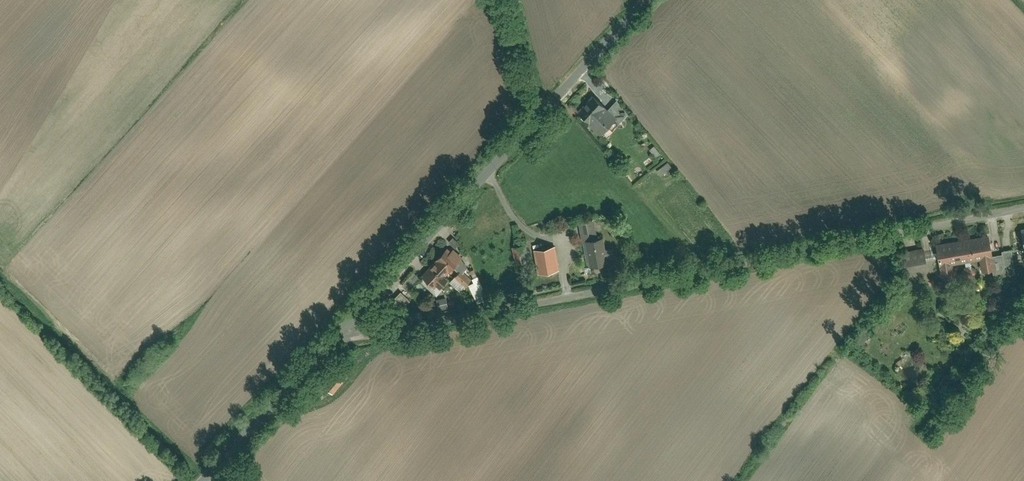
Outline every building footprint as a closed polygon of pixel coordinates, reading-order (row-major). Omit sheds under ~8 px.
[(597,97),(583,111),(595,123),(609,109),(597,97)] [(621,121),(633,109),(623,98),(610,111),(619,119),(621,121)] [(609,109),(595,123),(605,133),(619,119),(610,111),(609,109)] [(661,175),(673,167),(670,162),(658,169),(661,175)] [(593,220),(580,222),(583,241),(597,239),(593,220)] [(988,237),(938,245),(943,277),(954,275),(952,263),(981,258),(983,270),(993,268),(991,256),(988,237)] [(597,239),(583,241),(588,265),(590,265),(590,266),(592,266),(593,272),(601,270),(600,264),(607,263),(606,256),(613,255),(612,249),(605,250),(603,238),(597,239)] [(529,243),(516,246),(520,263),(533,260),(529,243)] [(431,267),(425,275),(439,287),(441,284),(445,287),(453,278),(449,275),(454,269),(455,270),(463,260),(462,259),(464,257),(450,245),(440,257),(442,258),(433,269),(431,267)] [(557,245),(538,249),(542,273),(562,270),(557,245)] [(927,248),(908,251),(910,269),(930,266),(927,248)] [(995,277),(1015,273),(1011,250),(1002,251),(1003,254),(991,256),(993,268),(995,277)] [(463,269),(457,276),(468,285),(473,278),(463,269)] [(491,300),(481,276),(474,279),(476,284),(472,286),(478,300),(484,298),(486,302),(491,300)] [(413,300),(403,291),(398,298),(408,307),(413,300)] [(866,323),(857,342),(864,345),(873,326),(866,323)]
